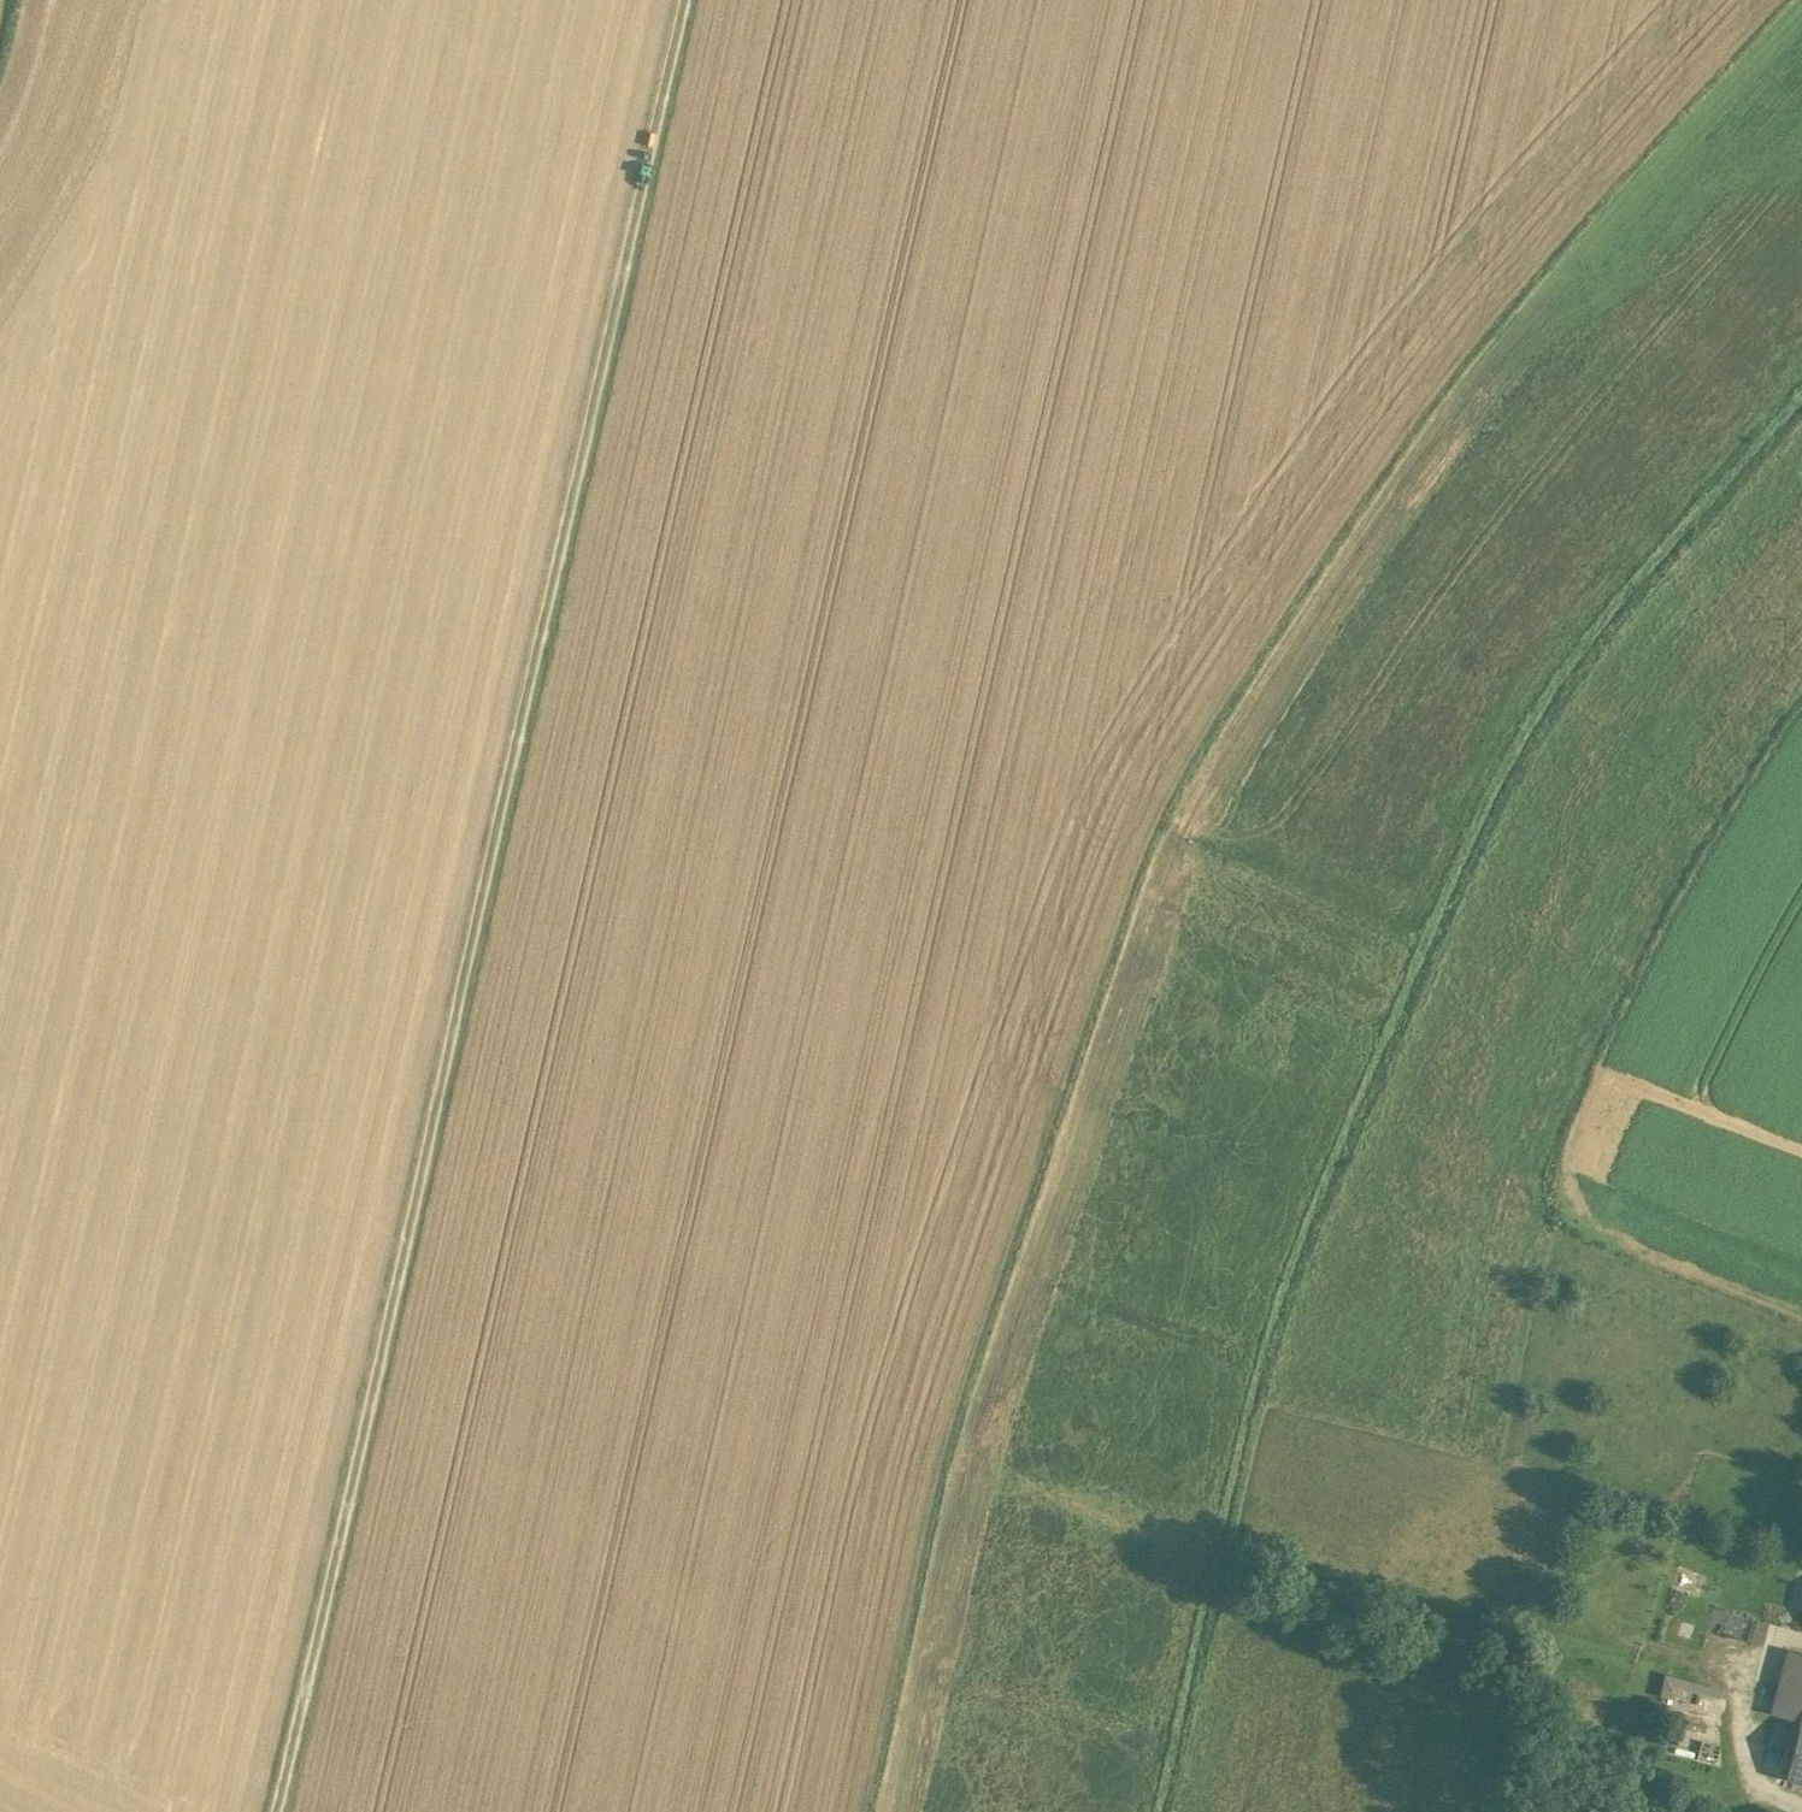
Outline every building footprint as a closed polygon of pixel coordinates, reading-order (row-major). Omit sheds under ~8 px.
[(1800,1721),(1801,1715),(1801,1653),(1788,1649),(1771,1714),(1800,1721)] [(1716,1695),(1671,1683),(1663,1716),(1710,1728),(1716,1695)] [(1800,1721),(1786,1778),(1801,1783),(1801,1722),(1800,1721)]
